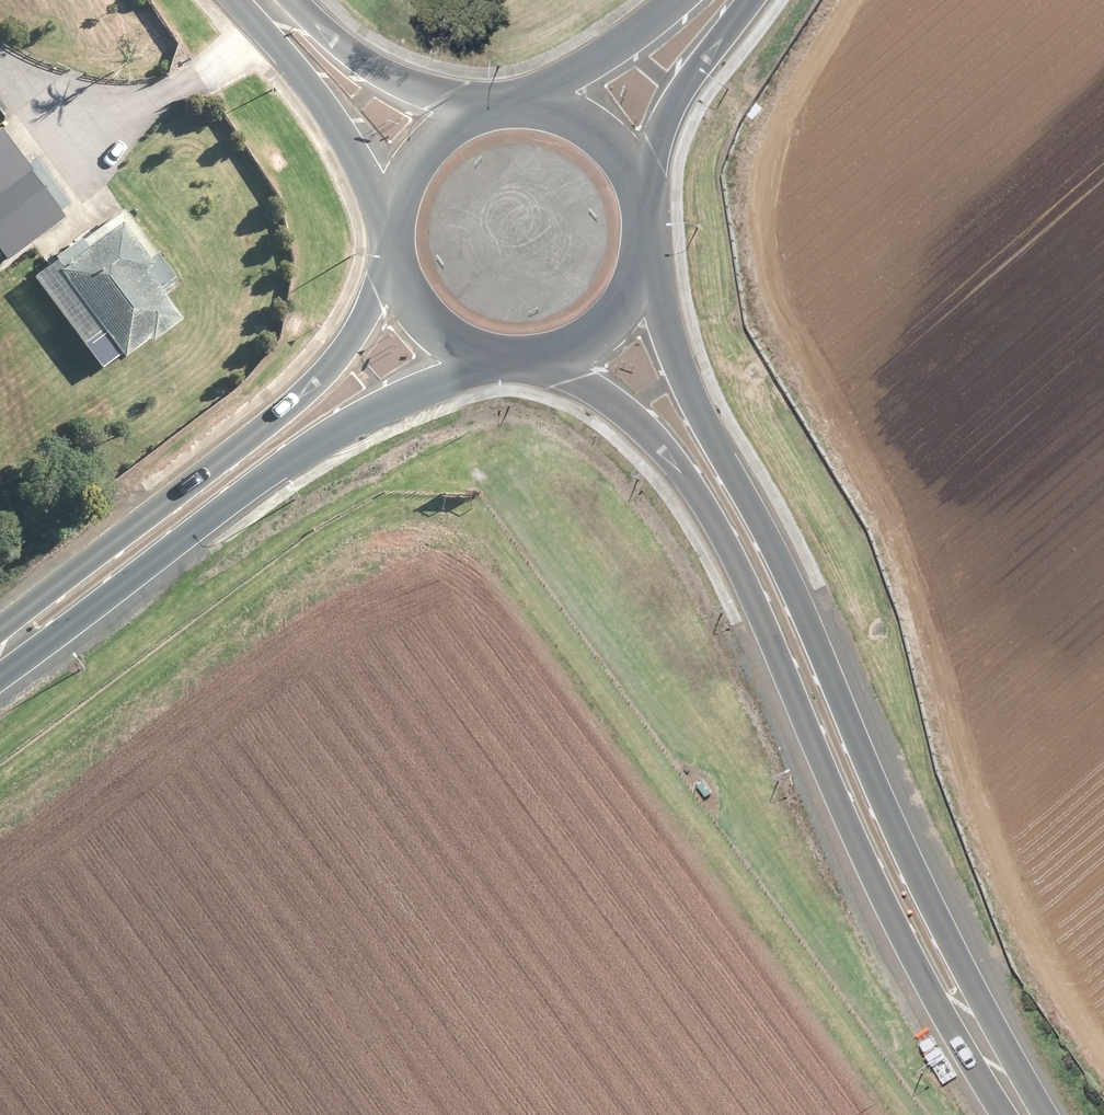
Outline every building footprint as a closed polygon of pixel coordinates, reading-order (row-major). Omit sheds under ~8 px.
[(0,134),(0,255),(7,264),(72,216),(33,163),(26,169),(0,134)] [(150,263),(123,227),(89,252),(83,243),(34,280),(104,376),(179,321),(159,293),(175,281),(158,257),(150,263)]
